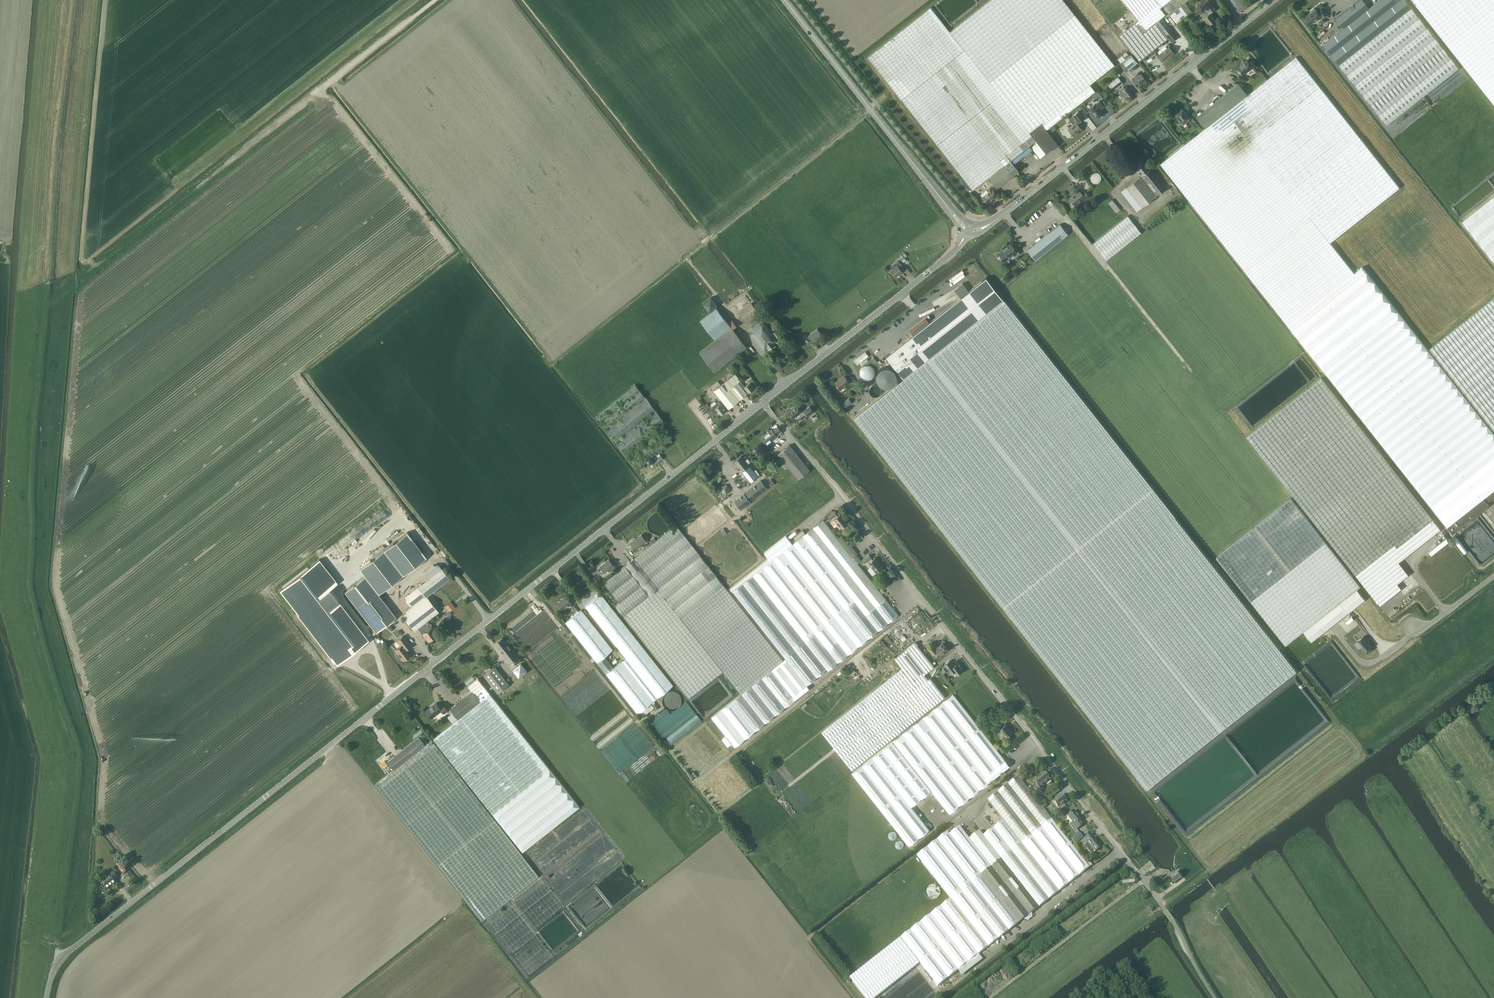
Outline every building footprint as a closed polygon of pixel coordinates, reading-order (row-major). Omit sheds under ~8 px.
[(1058,144),(1047,131),(1095,92),(1090,85),(1114,65),(1063,0),(991,0),(950,32),(1033,142),(1036,140),(1038,142),(1046,153),(1058,144)] [(1168,38),(1172,42),(1177,37),(1162,18),(1165,15),(1160,8),(1170,0),(1123,0),(1139,20),(1119,35),(1139,61),(1168,38)] [(1163,6),(1177,24),(1192,11),(1185,3),(1189,0),(1171,0),(1163,6)] [(1200,14),(1209,25),(1216,20),(1210,13),(1216,9),(1209,0),(1206,0),(1201,4),(1206,10),(1200,14)] [(1426,93),(1459,67),(1406,0),(1379,0),(1369,8),(1363,0),(1358,0),(1336,18),(1344,28),(1323,44),(1386,125),(1426,93)] [(1459,59),(1473,77),(1493,104),(1493,0),(1412,0),(1459,59)] [(973,191),(1033,142),(931,7),(867,57),(973,191)] [(1327,14),(1322,9),(1319,11),(1319,12),(1318,12),(1315,9),(1305,16),(1311,23),(1321,16),(1320,15),(1322,15),(1323,17),(1327,14)] [(1169,46),(1159,54),(1164,61),(1174,53),(1169,46)] [(1126,72),(1137,63),(1131,55),(1130,56),(1125,59),(1121,63),(1119,64),(1126,72)] [(1296,57),(1248,95),(1227,111),(1330,242),(1399,188),(1296,57)] [(1241,65),(1238,68),(1241,72),(1240,73),(1238,78),(1244,81),(1246,77),(1242,75),(1253,67),(1250,63),(1251,62),(1249,60),(1248,60),(1247,60),(1241,65)] [(1136,77),(1132,80),(1137,87),(1146,80),(1141,73),(1139,75),(1138,73),(1135,76),(1136,77)] [(1120,85),(1116,79),(1108,85),(1113,91),(1120,85)] [(1227,111),(1248,95),(1238,83),(1221,97),(1220,96),(1217,95),(1215,97),(1227,111)] [(1122,90),(1127,97),(1132,93),(1127,86),(1125,88),(1124,87),(1125,86),(1123,84),(1117,88),(1119,91),(1122,89),(1122,90)] [(1227,111),(1215,97),(1214,98),(1213,101),(1214,102),(1197,116),(1206,128),(1227,111)] [(1097,117),(1103,113),(1100,109),(1099,109),(1100,109),(1103,106),(1099,101),(1095,104),(1090,108),(1097,117)] [(1190,117),(1187,115),(1189,114),(1186,111),(1185,112),(1183,109),(1176,114),(1180,119),(1179,120),(1183,125),(1189,120),(1188,119),(1190,117)] [(1064,134),(1066,134),(1068,137),(1072,134),(1073,135),(1076,133),(1077,134),(1082,130),(1076,123),(1078,122),(1078,123),(1084,118),(1079,111),(1073,115),(1073,116),(1070,119),(1073,124),(1069,128),(1067,126),(1063,130),(1062,132),(1064,134)] [(1354,272),(1330,242),(1227,111),(1206,128),(1160,163),(1188,199),(1287,325),(1354,272)] [(1046,153),(1037,142),(1031,147),(1040,158),(1046,153)] [(1142,160),(1134,166),(1141,175),(1121,191),(1136,211),(1167,187),(1152,167),(1149,169),(1142,160)] [(1019,171),(1011,161),(989,178),(997,188),(1019,171)] [(988,192),(982,196),(987,203),(997,195),(990,187),(986,190),(988,192)] [(1069,198),(1072,201),(1069,203),(1072,207),(1075,204),(1075,205),(1082,199),(1084,200),(1089,196),(1085,191),(1082,194),(1079,190),(1069,198)] [(1461,222),(1493,263),(1493,196),(1461,222)] [(1112,199),(1108,203),(1116,213),(1120,209),(1112,199)] [(1129,215),(1093,243),(1105,260),(1142,231),(1129,215)] [(1060,224),(1027,250),(1035,260),(1068,234),(1060,224)] [(1016,249),(1015,249),(1011,244),(999,254),(1005,261),(1013,255),(1015,257),(1020,253),(1016,249)] [(892,268),(890,270),(895,277),(902,272),(899,267),(902,265),(898,260),(891,266),(892,268)] [(1440,365),(1362,267),(1354,273),(1354,272),(1287,325),(1307,349),(1366,423),(1447,527),(1493,490),(1493,434),(1440,365)] [(913,335),(886,356),(903,379),(1004,300),(986,277),(969,291),(962,283),(954,289),(961,297),(929,322),(926,318),(910,331),(913,335)] [(1429,349),(1493,432),(1493,298),(1429,349)] [(903,379),(854,418),(1147,789),(1297,671),(1004,300),(903,379)] [(761,315),(751,303),(739,313),(749,324),(761,315)] [(746,347),(716,308),(710,312),(700,320),(716,340),(700,352),(715,372),(746,347)] [(755,332),(751,335),(764,352),(776,343),(776,344),(778,342),(778,341),(779,341),(776,337),(780,334),(777,330),(773,333),(772,332),(774,330),(773,328),(770,330),(762,320),(752,328),(755,332)] [(806,334),(803,337),(807,342),(812,338),(814,341),(822,335),(817,328),(809,335),(807,336),(806,334)] [(859,363),(869,357),(866,352),(856,358),(859,363)] [(749,393),(744,387),(743,388),(738,382),(740,380),(735,374),(714,391),(728,409),(747,394),(749,393)] [(844,376),(836,383),(841,389),(850,383),(844,376)] [(753,385),(755,383),(751,378),(748,381),(750,382),(745,386),(740,380),(738,382),(743,388),(744,387),(749,393),(749,392),(749,393),(752,390),(753,391),(754,390),(754,389),(755,388),(753,385)] [(1322,378),(1247,437),(1286,486),(1366,588),(1376,600),(1379,605),(1401,588),(1397,583),(1405,577),(1408,574),(1399,562),(1401,560),(1435,533),(1440,529),(1407,486),(1322,378)] [(711,387),(713,390),(720,384),(718,381),(711,387)] [(666,423),(635,385),(595,416),(637,469),(647,461),(652,467),(663,458),(658,452),(672,441),(661,427),(666,423)] [(849,399),(842,404),(845,408),(852,403),(849,399)] [(715,414),(718,412),(721,415),(726,411),(720,404),(718,402),(710,408),(715,414)] [(796,405),(793,408),(794,408),(788,412),(793,418),(802,412),(796,405)] [(810,407),(804,411),(808,416),(814,411),(810,407)] [(777,435),(772,429),(762,437),(767,444),(777,435)] [(810,469),(790,445),(778,454),(798,479),(810,469)] [(741,456),(734,461),(750,481),(758,476),(741,456)] [(760,480),(735,501),(741,509),(767,488),(760,480)] [(1447,527),(1453,534),(1483,510),(1489,505),(1487,503),(1493,497),(1493,490),(1447,527)] [(1286,645),(1303,631),(1357,589),(1360,586),(1291,498),(1216,557),(1286,645)] [(837,513),(835,510),(828,516),(830,519),(834,516),(835,518),(834,519),(841,529),(848,523),(841,513),(838,516),(837,514),(837,513)] [(669,523),(669,522),(669,520),(669,518),(667,516),(666,514),(664,513),(662,512),(660,511),(658,511),(655,511),(653,512),(651,513),(649,515),(648,516),(647,518),(646,520),(646,523),(646,524),(647,527),(648,529),(650,531),(651,532),(654,533),(656,534),(658,534),(660,534),(662,533),(664,532),(666,531),(668,529),(668,527),(669,525),(669,523)] [(898,615),(885,598),(858,563),(862,560),(856,553),(857,553),(850,543),(848,545),(841,535),(838,538),(827,524),(831,520),(830,519),(828,516),(793,543),(786,535),(765,552),(769,557),(765,560),(730,588),(786,658),(783,660),(741,693),(711,717),(712,717),(726,736),(732,743),(735,747),(736,746),(810,688),(807,685),(827,669),(828,670),(898,615)] [(723,671),(741,693),(783,660),(724,585),(716,575),(676,525),(634,558),(604,582),(620,602),(616,605),(624,616),(689,698),(723,671)] [(646,540),(641,534),(634,540),(630,542),(636,549),(640,546),(640,545),(646,540)] [(365,577),(378,594),(403,575),(383,550),(359,569),(366,577),(365,577)] [(871,557),(869,554),(862,560),(865,563),(868,560),(870,562),(868,563),(876,572),(883,567),(875,557),(872,559),(871,558),(871,557)] [(609,559),(600,566),(601,566),(598,568),(602,574),(605,572),(614,565),(609,559)] [(450,578),(441,567),(441,568),(439,565),(433,564),(423,572),(428,578),(418,586),(425,596),(450,578)] [(598,575),(593,579),(599,586),(603,582),(598,575)] [(376,632),(396,617),(378,594),(365,577),(345,593),(376,632)] [(416,587),(403,597),(411,606),(423,596),(416,587)] [(1311,641),(1347,613),(1365,599),(1357,589),(1303,631),(1311,641)] [(615,667),(605,655),(613,649),(581,609),(565,622),(638,713),(673,685),(601,594),(585,606),(626,658),(615,667)] [(572,605),(570,603),(572,602),(566,595),(557,603),(562,609),(568,605),(569,607),(572,612),(577,608),(573,604),(572,605)] [(437,612),(425,596),(400,616),(413,631),(417,628),(437,612)] [(455,607),(451,601),(445,606),(449,611),(455,607)] [(428,620),(417,628),(428,641),(438,634),(428,620)] [(397,654),(397,655),(399,657),(400,658),(401,657),(404,660),(411,655),(405,648),(409,644),(403,636),(397,640),(401,645),(395,650),(398,653),(397,654)] [(511,663),(513,661),(516,664),(521,660),(508,644),(510,642),(508,639),(506,641),(502,637),(495,643),(511,663)] [(1371,650),(1363,639),(1356,644),(1364,655),(1371,650)] [(895,658),(902,668),(917,687),(928,679),(924,674),(934,666),(915,642),(895,658)] [(936,648),(934,645),(929,649),(933,654),(935,652),(939,656),(948,649),(943,643),(936,648)] [(960,665),(959,663),(958,664),(957,663),(954,666),(950,660),(944,664),(951,673),(954,671),(956,675),(962,670),(959,666),(960,665)] [(521,663),(513,670),(519,678),(528,672),(521,663)] [(485,675),(498,692),(509,684),(496,667),(485,675)] [(932,706),(917,687),(902,668),(822,732),(852,770),(932,706)] [(580,806),(484,686),(478,678),(468,686),(472,690),(450,708),(453,712),(448,716),(453,723),(433,738),(523,851),(580,806)] [(679,702),(680,701),(679,699),(679,698),(678,696),(677,695),(676,694),(675,694),(673,693),(672,693),(670,693),(669,694),(667,694),(666,695),(665,696),(665,698),(664,699),(664,701),(664,702),(665,704),(665,705),(666,706),(667,707),(669,708),(670,708),(672,709),(673,708),(675,708),(676,707),(677,706),(678,705),(679,704),(679,702)] [(862,764),(852,773),(909,845),(919,837),(929,829),(911,806),(931,790),(949,813),(959,805),(970,797),(1010,766),(1006,761),(953,693),(912,725),(902,733),(862,764)] [(436,703),(426,710),(432,718),(442,710),(444,713),(448,710),(444,705),(440,708),(436,703)] [(1000,729),(1006,737),(1012,731),(1006,724),(1000,729)] [(395,770),(426,745),(420,736),(388,761),(395,770)] [(726,736),(722,740),(727,747),(732,743),(726,736)] [(432,740),(427,744),(426,745),(395,770),(376,784),(483,920),(539,875),(432,740)] [(1051,780),(1044,772),(1037,777),(1033,780),(1038,786),(1034,789),(1039,795),(1043,792),(1040,789),(1051,780)] [(1001,859),(1052,819),(1018,776),(988,800),(1004,820),(984,835),(980,830),(970,838),(960,826),(950,833),(948,831),(917,855),(951,898),(1001,859)] [(1064,803),(1067,801),(1062,795),(1054,801),(1061,810),(1066,806),(1064,803)] [(1068,816),(1071,819),(1073,822),(1072,823),(1077,829),(1083,825),(1079,820),(1081,819),(1074,811),(1068,816)] [(1089,867),(1057,825),(1052,819),(1001,859),(951,898),(849,977),(866,997),(875,997),(920,963),(938,986),(1089,867)] [(888,835),(888,836),(888,837),(889,838),(889,839),(890,839),(891,839),(891,840),(892,840),(893,840),(894,840),(894,839),(895,839),(896,839),(896,838),(896,837),(897,837),(897,836),(897,835),(897,834),(896,834),(896,833),(896,832),(895,832),(894,832),(894,831),(893,831),(892,831),(891,831),(891,832),(890,832),(889,832),(889,833),(888,834),(888,835)] [(1079,831),(1071,838),(1075,843),(1083,837),(1079,831)] [(1098,843),(1094,837),(1091,833),(1083,839),(1087,843),(1088,842),(1095,852),(1102,846),(1099,842),(1098,843)] [(895,844),(895,845),(895,846),(896,847),(897,848),(898,848),(898,849),(899,849),(900,849),(901,848),(902,848),(902,847),(903,847),(903,846),(904,845),(904,844),(903,843),(903,842),(902,841),(901,841),(901,840),(900,840),(899,840),(898,840),(897,841),(896,841),(896,842),(895,843),(895,844)] [(1176,881),(1183,876),(1179,870),(1172,875),(1176,881)] [(113,881),(117,878),(113,872),(108,876),(110,877),(101,884),(106,890),(115,884),(113,881)] [(544,957),(543,953),(543,951),(541,948),(539,946),(537,944),(535,943),(532,942),(530,942),(527,942),(524,943),(521,944),(519,946),(517,948),(516,951),(515,953),(514,957),(515,959),(516,962),(517,965),(519,967),(521,969),(524,970),(526,971),(529,971),(532,971),(535,970),(537,969),(539,967),(541,965),(543,962),(543,959),(544,957)]
